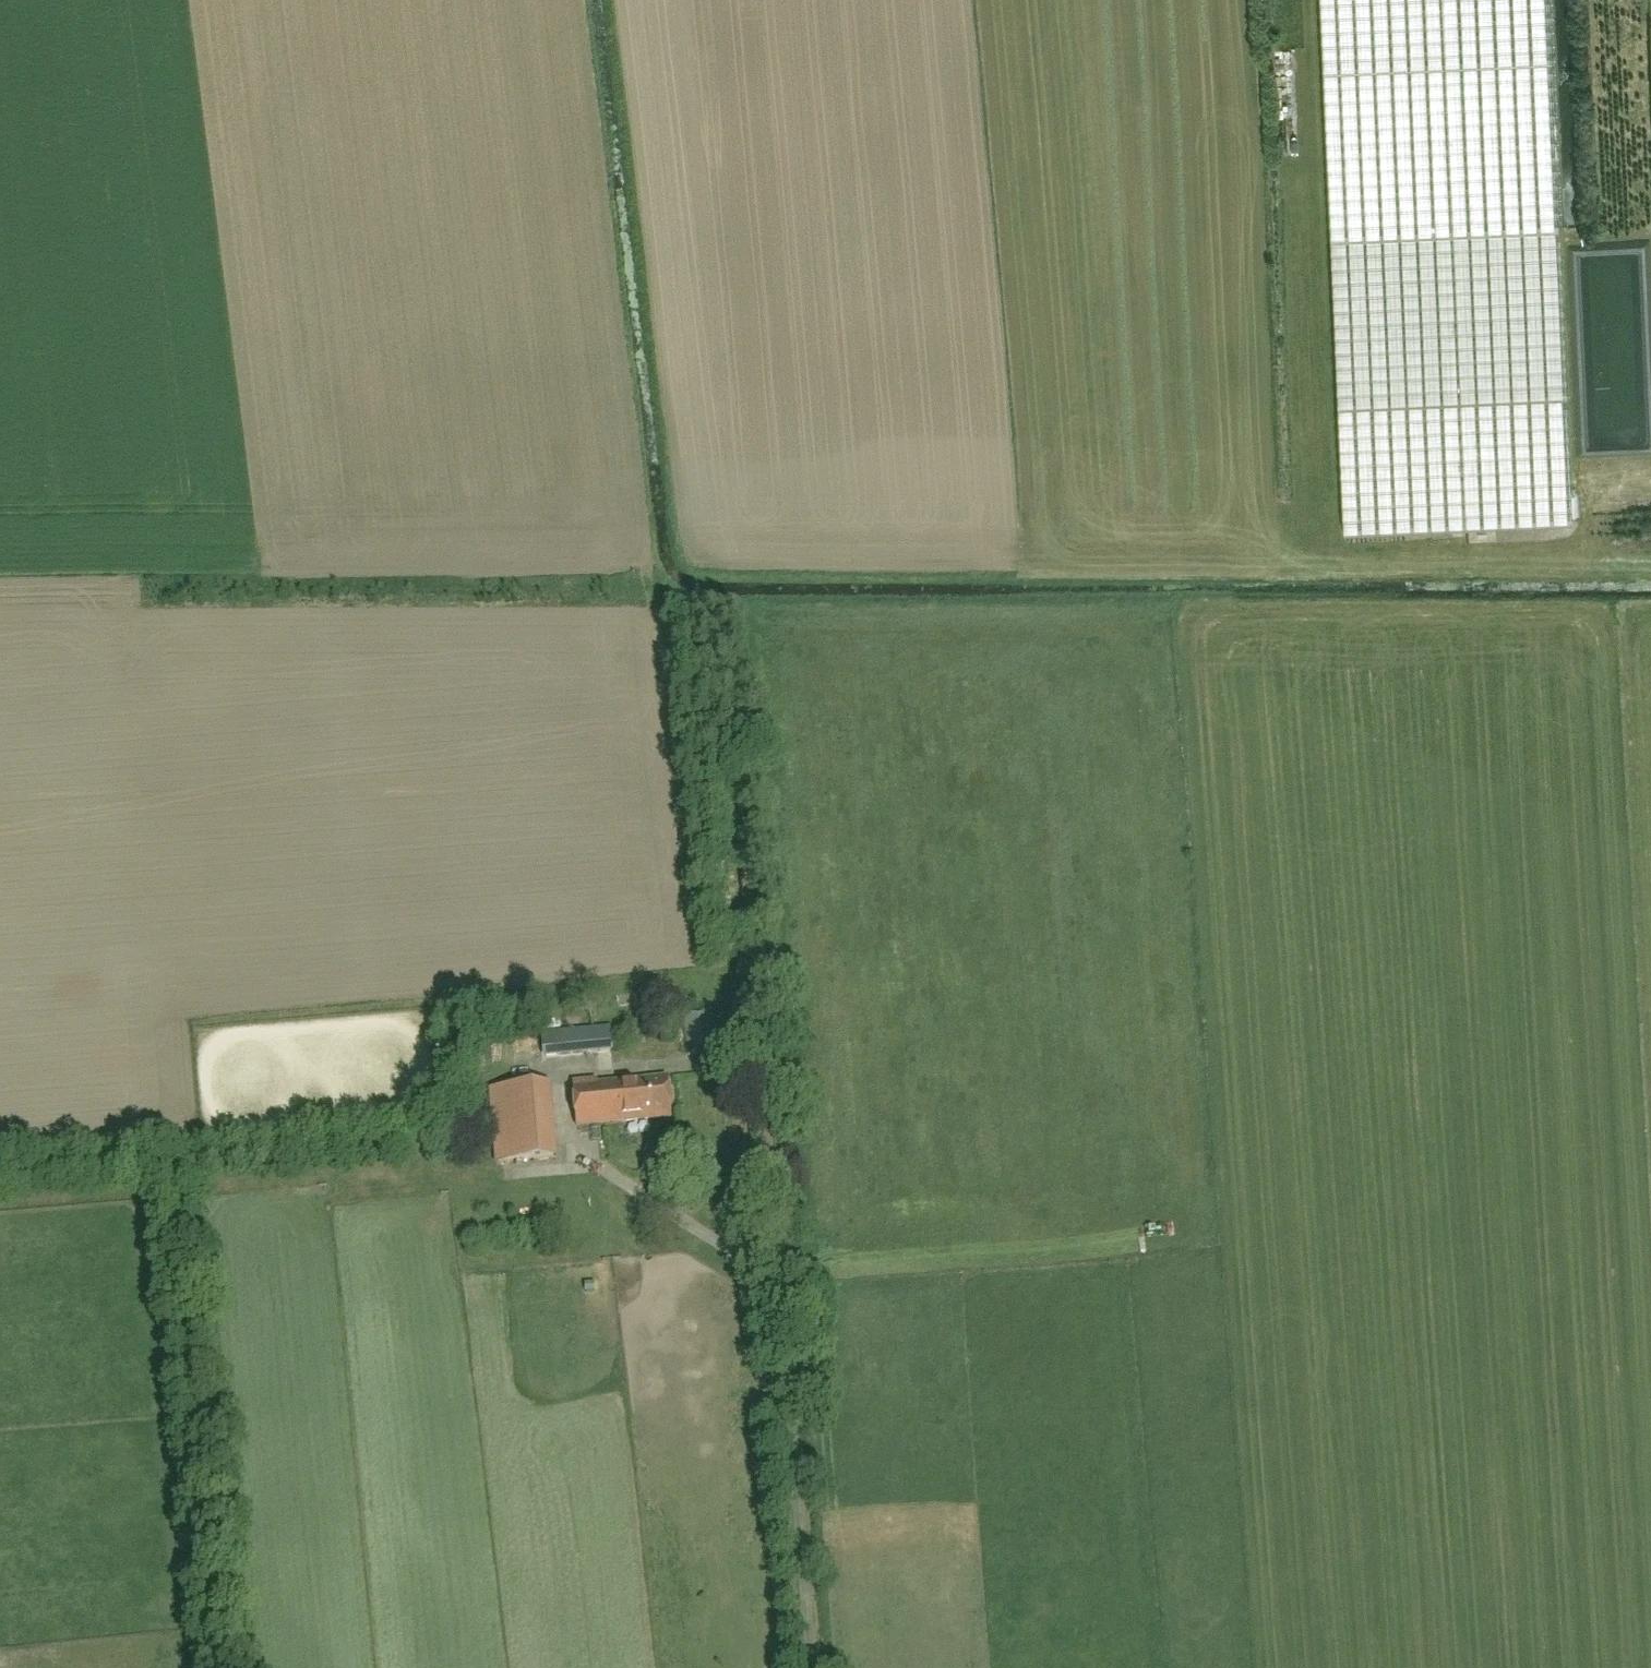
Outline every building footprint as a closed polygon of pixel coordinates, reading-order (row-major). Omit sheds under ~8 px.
[(1568,396),(1549,0),(1320,0),(1339,406),(1345,532),(1573,521),(1568,396)] [(598,1028),(563,1031),(565,1053),(600,1050),(598,1028)] [(579,1125),(672,1116),(668,1079),(598,1086),(597,1080),(574,1083),(579,1125)] [(499,1162),(554,1157),(547,1085),(493,1090),(499,1162)]
